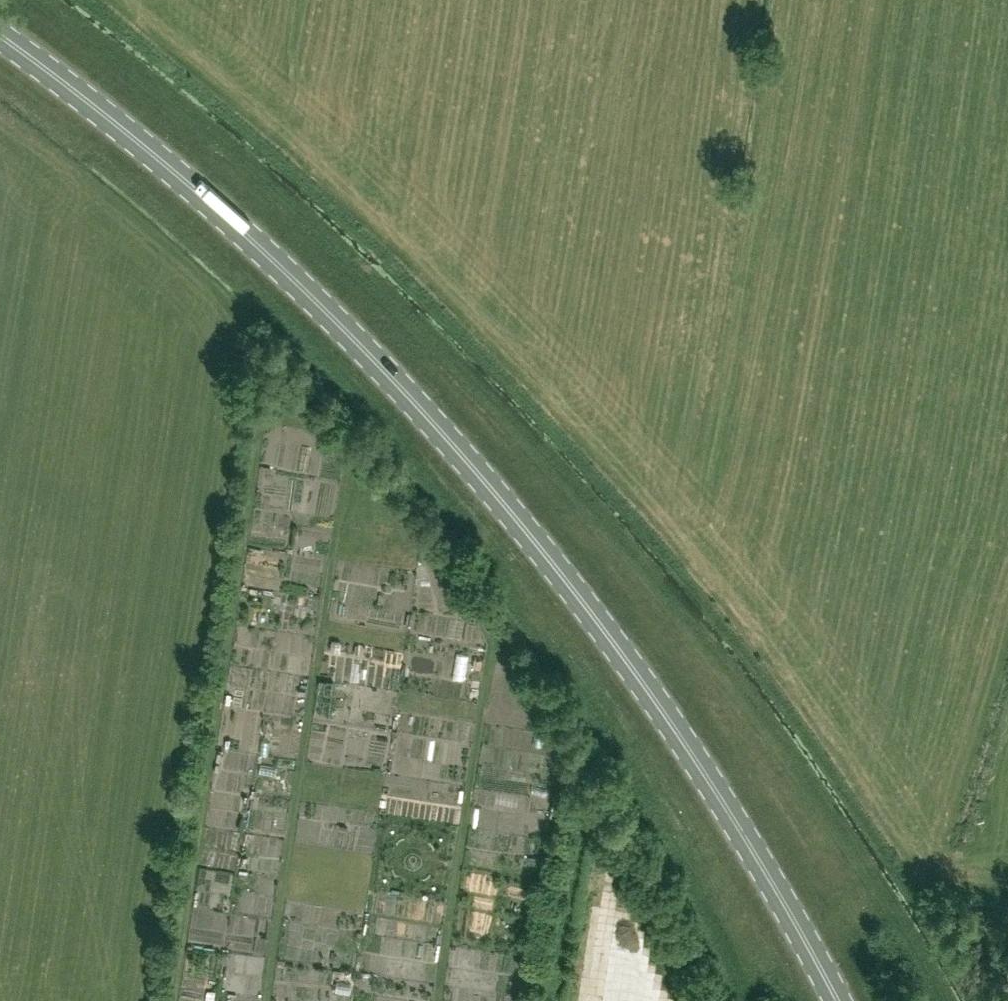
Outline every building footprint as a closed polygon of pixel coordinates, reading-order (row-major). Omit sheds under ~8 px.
[(356,598),(355,583),(342,584),(343,598),(356,598)]
